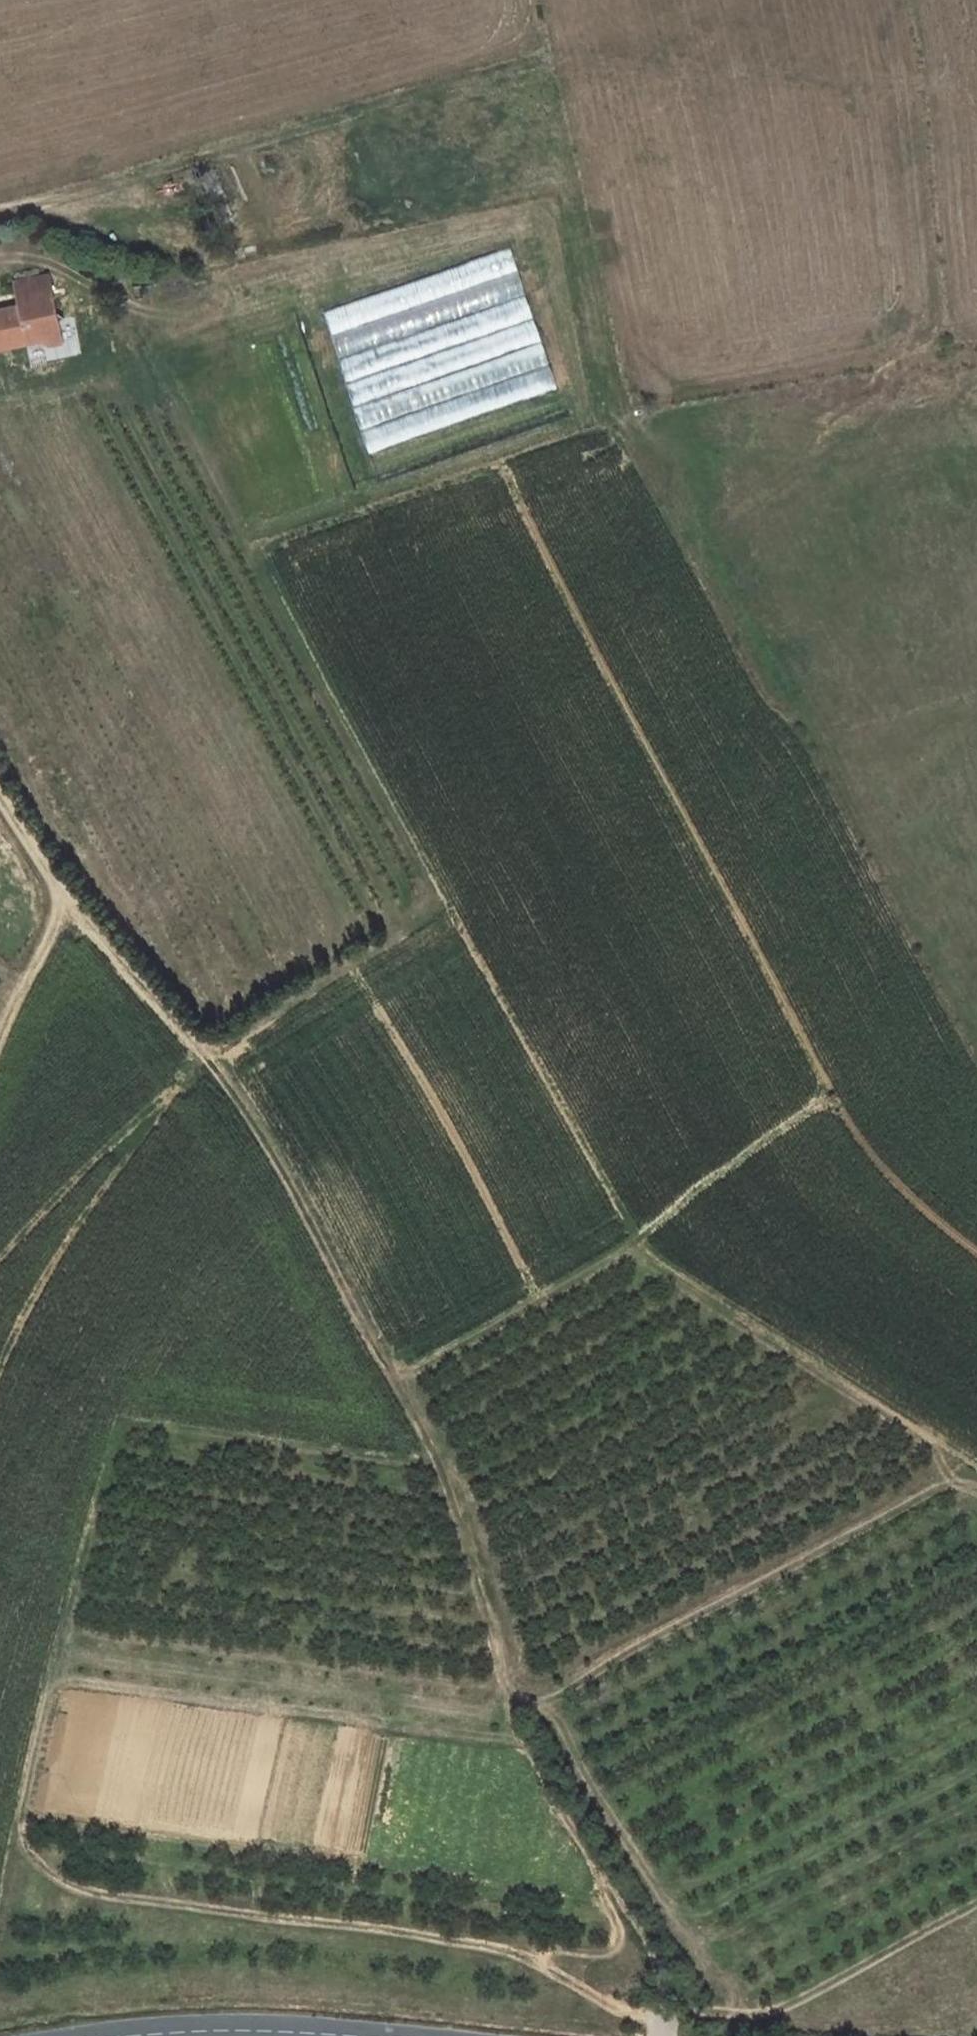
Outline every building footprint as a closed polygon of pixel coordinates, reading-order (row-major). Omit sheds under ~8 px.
[(58,313),(49,283),(21,289),(26,303),(0,310),(0,342),(2,352),(47,339),(50,346),(63,343),(59,331),(72,312),(58,313)] [(544,344),(352,403),(374,474),(566,416),(544,344)]
